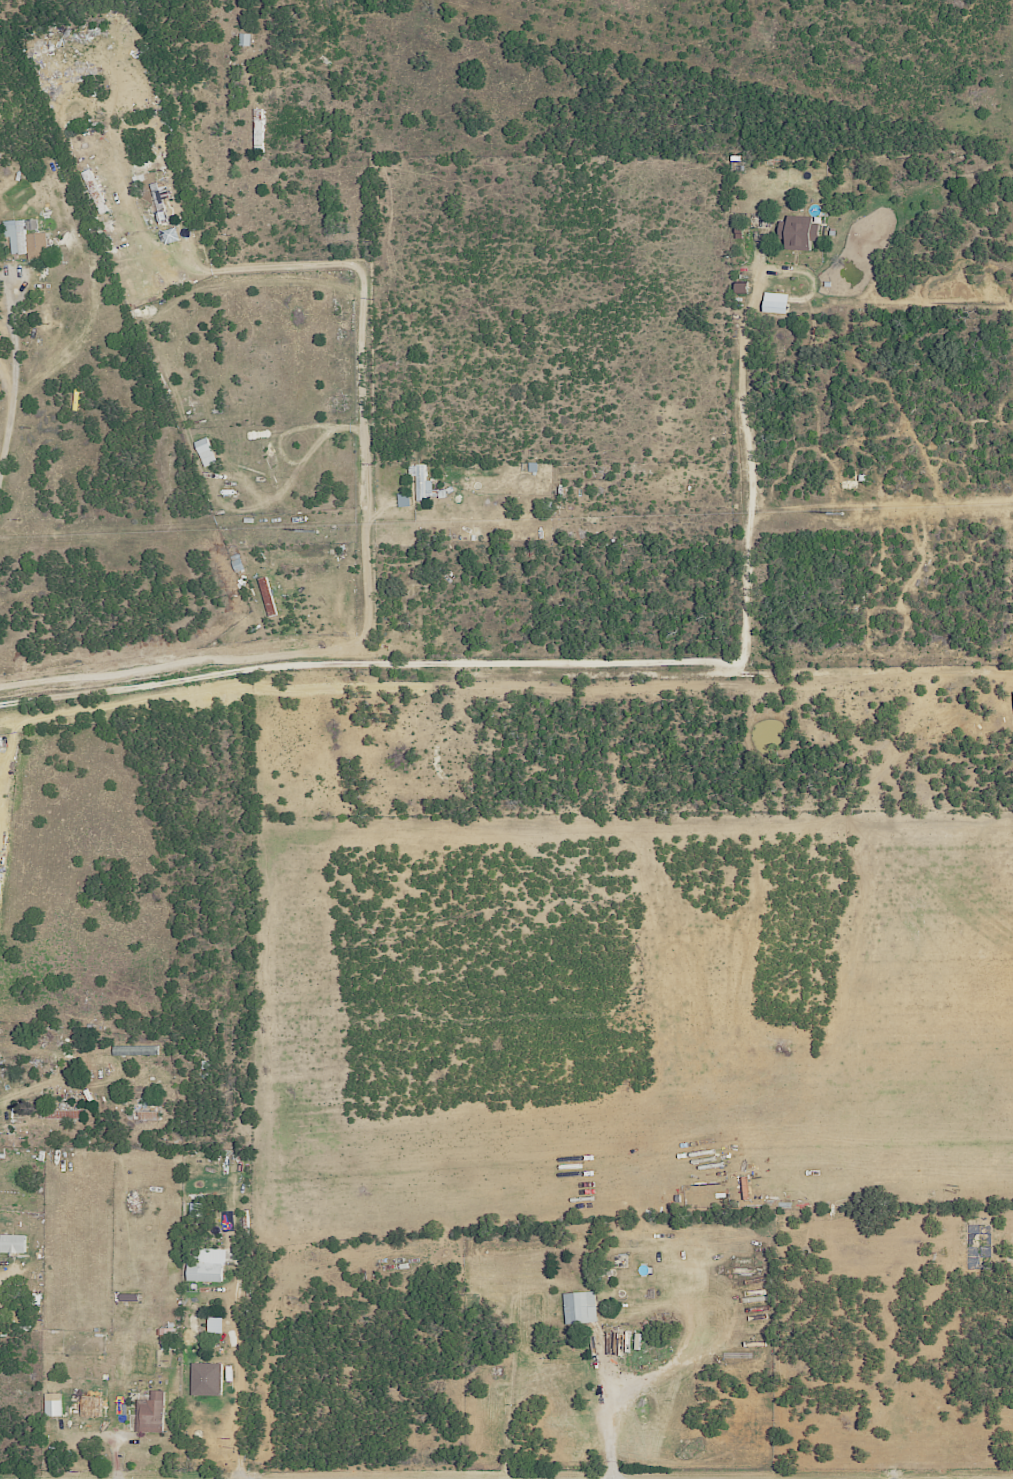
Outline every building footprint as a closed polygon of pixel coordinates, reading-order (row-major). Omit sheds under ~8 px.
[(250,34),(239,33),(238,46),(249,46),(250,34)] [(817,241),(818,224),(810,224),(811,217),(802,216),(802,223),(794,222),(794,216),(785,215),(785,223),(778,222),(776,248),(808,250),(809,241),(817,241)] [(45,232),(37,233),(36,219),(2,222),(3,238),(9,237),(10,254),(26,253),(26,259),(46,258),(45,232)] [(785,314),(786,293),(762,293),(761,313),(785,314)] [(216,462),(206,437),(193,443),(203,467),(216,462)] [(424,465),(407,465),(408,477),(414,476),(414,499),(431,499),(431,480),(424,481),(424,465)] [(397,507),(409,506),(408,493),(396,494),(397,507)] [(277,614),(266,577),(257,579),(268,616),(277,614)] [(24,1254),(24,1235),(0,1235),(0,1253),(24,1254)] [(225,1250),(198,1249),(198,1257),(186,1257),(185,1281),(220,1282),(221,1266),(225,1266),(225,1250)] [(563,1324),(595,1323),(594,1292),(562,1293),(563,1324)] [(221,1334),(222,1317),(206,1317),(206,1333),(221,1334)] [(221,1396),(221,1364),(190,1363),(190,1395),(221,1396)] [(163,1391),(149,1390),(149,1400),(136,1399),(135,1432),(162,1432),(163,1391)] [(59,1393),(43,1394),(44,1417),(60,1416),(59,1393)] [(101,1397),(79,1396),(78,1417),(100,1417),(101,1397)]
